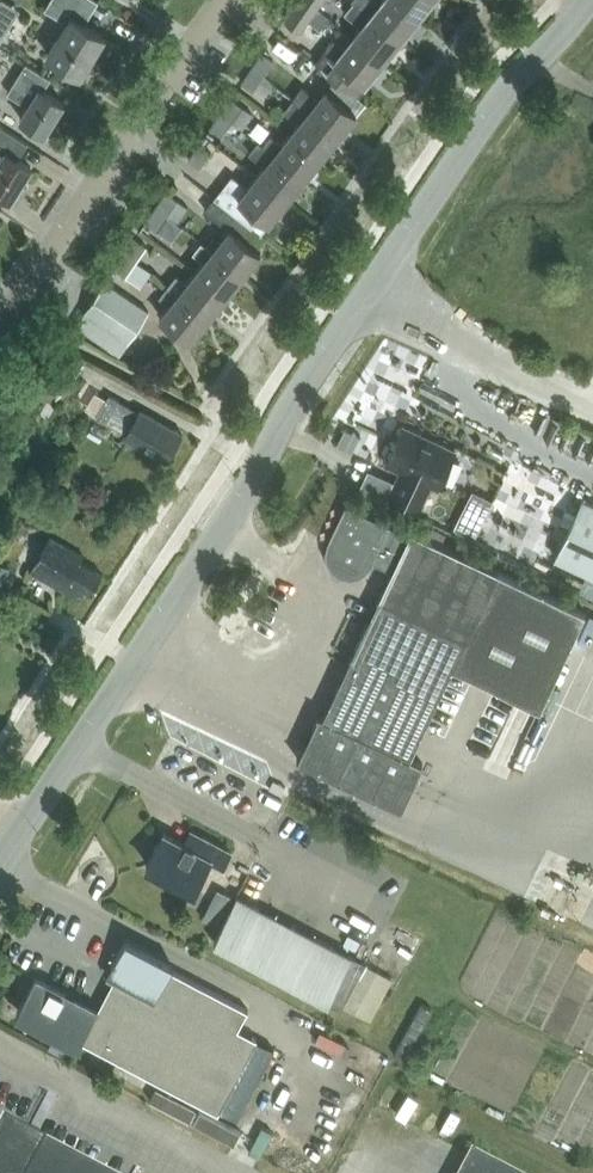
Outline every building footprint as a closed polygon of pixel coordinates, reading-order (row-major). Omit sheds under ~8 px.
[(104,35),(84,23),(98,0),(50,0),(45,8),(67,22),(48,53),(80,73),(104,35)] [(316,6),(307,0),(296,0),(284,18),(300,29),(316,6)] [(373,0),(353,0),(354,1),(370,14),(401,39),(418,17),(397,0),(381,0),(378,4),(373,0)] [(418,17),(431,0),(397,0),(418,17)] [(383,60),(401,39),(370,14),(354,1),(344,12),(354,21),(356,18),(362,23),(352,36),(383,60)] [(366,82),(383,60),(352,36),(344,46),(333,37),(314,60),(359,96),(362,92),(366,82)] [(273,59),(262,51),(251,66),(263,74),(273,59)] [(26,62),(8,92),(28,104),(20,117),(45,132),(63,102),(43,89),(50,77),(26,62)] [(274,82),(263,74),(251,66),(241,81),(253,89),(255,87),(266,95),(274,82)] [(309,109),(339,134),(357,112),(326,87),(318,98),(301,85),(291,98),(302,106),(307,111),(309,109)] [(232,120),(243,105),(230,97),(220,111),(232,120)] [(243,105),(232,120),(243,127),(253,112),(243,105)] [(322,156),(339,134),(309,109),(307,111),(302,106),(293,117),(299,121),(291,132),(322,156)] [(222,135),(232,120),(220,111),(209,126),(222,135)] [(31,166),(11,154),(21,139),(27,143),(28,142),(1,125),(0,128),(0,159),(0,160),(0,192),(16,202),(26,186),(21,183),(31,166)] [(264,144),(268,148),(304,178),(322,156),(291,132),(282,143),(272,135),(264,144)] [(264,165),(256,175),(287,200),(304,178),(274,153),(268,148),(264,144),(259,140),(249,152),(264,165)] [(211,151),(198,143),(188,158),(201,167),(211,151)] [(233,173),(215,196),(252,226),(252,225),(261,232),(287,200),(256,175),(248,185),(233,173)] [(166,190),(155,205),(168,214),(178,199),(166,190)] [(205,208),(230,227),(220,239),(214,234),(206,245),(212,250),(212,249),(243,274),(261,252),(243,237),(252,226),(215,196),(205,208)] [(168,214),(177,220),(187,205),(178,199),(168,214)] [(158,229),(168,214),(155,205),(145,220),(158,229)] [(147,245),(134,236),(124,251),(137,260),(147,245)] [(226,296),(243,274),(212,249),(212,250),(206,245),(201,241),(193,252),(203,261),(195,271),(226,296)] [(135,263),(137,260),(124,251),(114,266),(126,274),(135,280),(143,269),(135,263)] [(209,317),(226,296),(195,271),(186,282),(177,274),(169,284),(178,293),(209,317)] [(127,341),(149,310),(105,281),(84,311),(127,341)] [(191,340),(209,317),(178,293),(169,284),(160,295),(170,302),(160,315),(191,340)] [(80,364),(59,354),(52,366),(74,377),(80,364)] [(138,412),(108,396),(97,417),(126,432),(124,437),(166,460),(182,432),(139,409),(138,412)] [(419,506),(430,483),(437,486),(455,451),(404,426),(396,443),(391,444),(386,452),(389,457),(387,462),(404,470),(400,479),(398,478),(391,492),(419,506)] [(592,574),(592,501),(584,496),(556,557),(592,574)] [(402,807),(423,762),(410,756),(453,666),(540,706),(584,610),(410,528),(408,532),(347,503),(329,541),(326,547),(326,554),(328,561),(332,566),(349,574),(358,573),(366,568),(371,561),(374,554),(394,563),(322,715),(318,713),(297,757),(402,807)] [(460,514),(453,529),(474,539),(481,524),(460,514)] [(83,554),(49,536),(30,570),(80,598),(86,589),(92,592),(102,573),(80,561),(83,554)] [(1,582),(11,566),(0,559),(0,582),(1,582)] [(147,863),(195,889),(212,857),(224,864),(231,851),(203,836),(196,849),(164,831),(147,863)] [(215,938),(344,1006),(366,963),(237,895),(215,938)] [(105,1014),(97,1010),(81,1040),(218,1112),(257,1038),(238,1028),(247,1010),(248,1011),(248,1009),(171,969),(172,966),(124,941),(107,973),(123,981),(105,1014)] [(80,1042),(81,1040),(97,1010),(34,977),(18,1009),(36,1018),(34,1023),(52,1032),(54,1028),(80,1042)] [(45,1148),(47,1145),(4,1122),(1,1126),(0,1126),(0,1172),(92,1172),(45,1148)] [(421,1147),(413,1144),(400,1172),(410,1172),(421,1147)] [(472,1155),(462,1172),(505,1172),(472,1155)]
